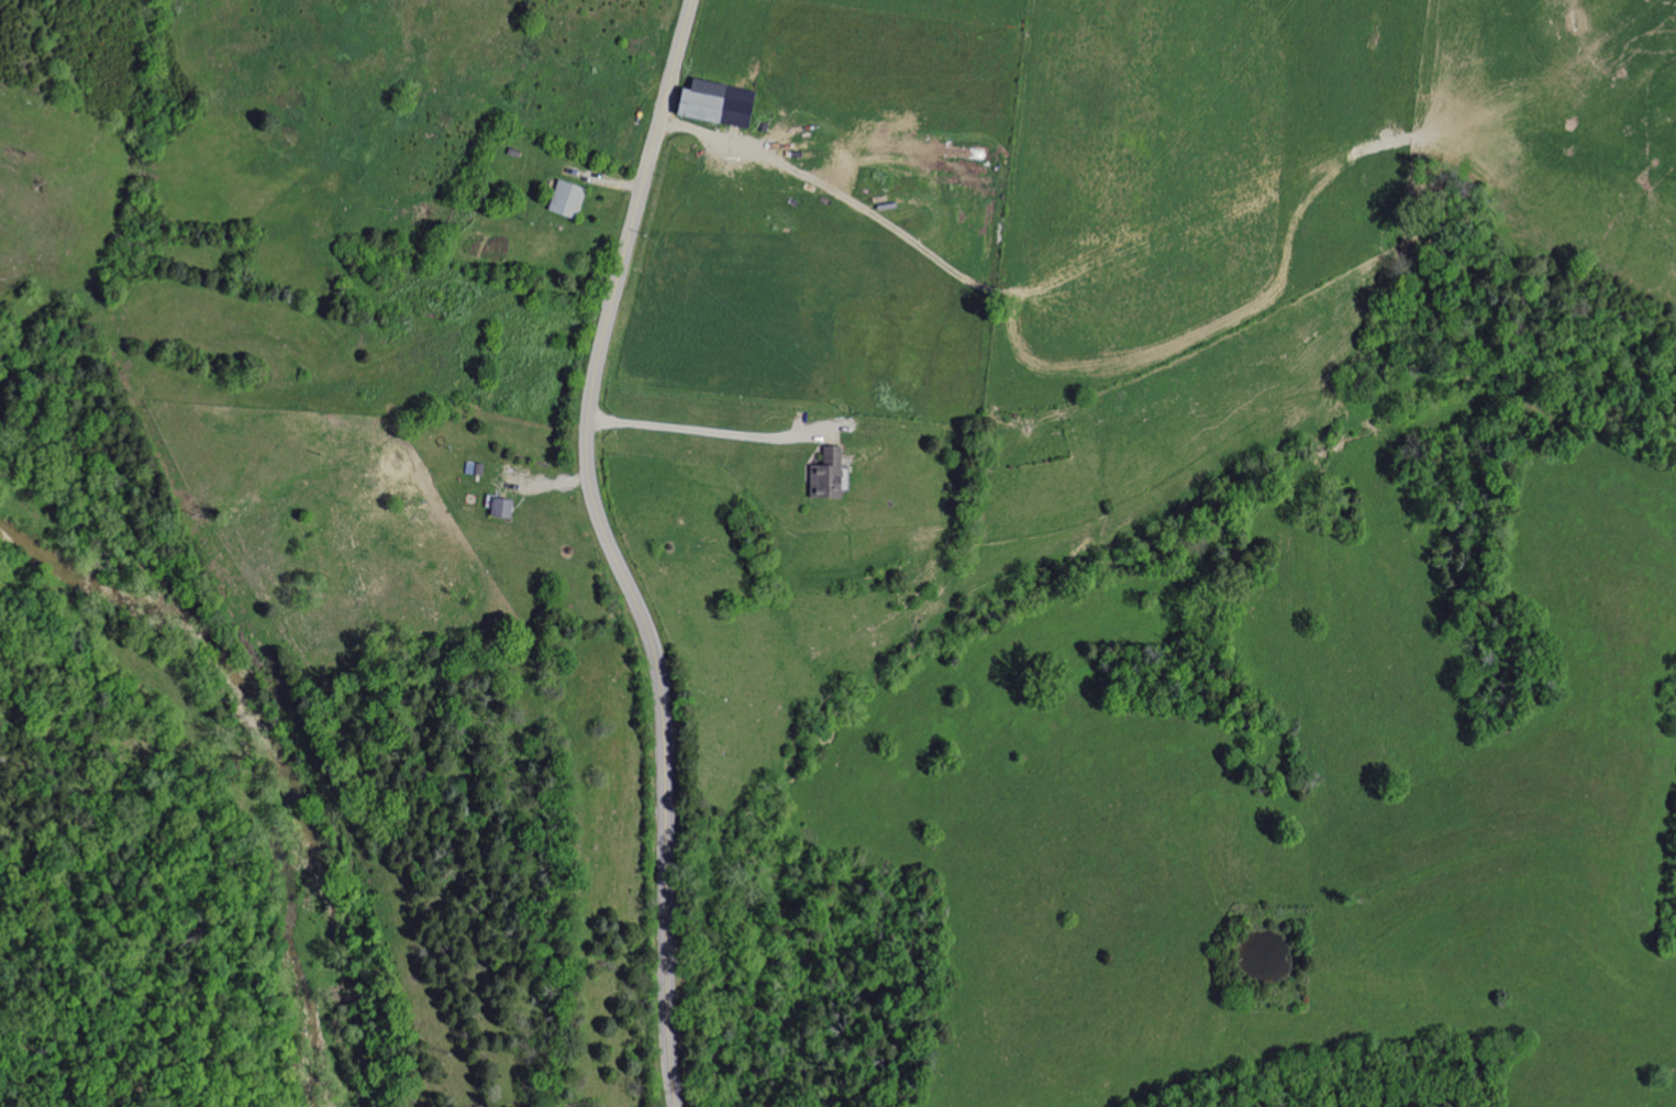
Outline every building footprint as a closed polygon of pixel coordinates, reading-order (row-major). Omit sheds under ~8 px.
[(667,115),(741,130),(748,90),(685,78),(683,90),(672,88),(667,115)] [(583,190),(554,180),(544,211),(574,221),(583,190)] [(805,466),(806,500),(836,499),(836,490),(833,490),(832,475),(837,475),(837,447),(819,447),(820,466),(805,466)]
